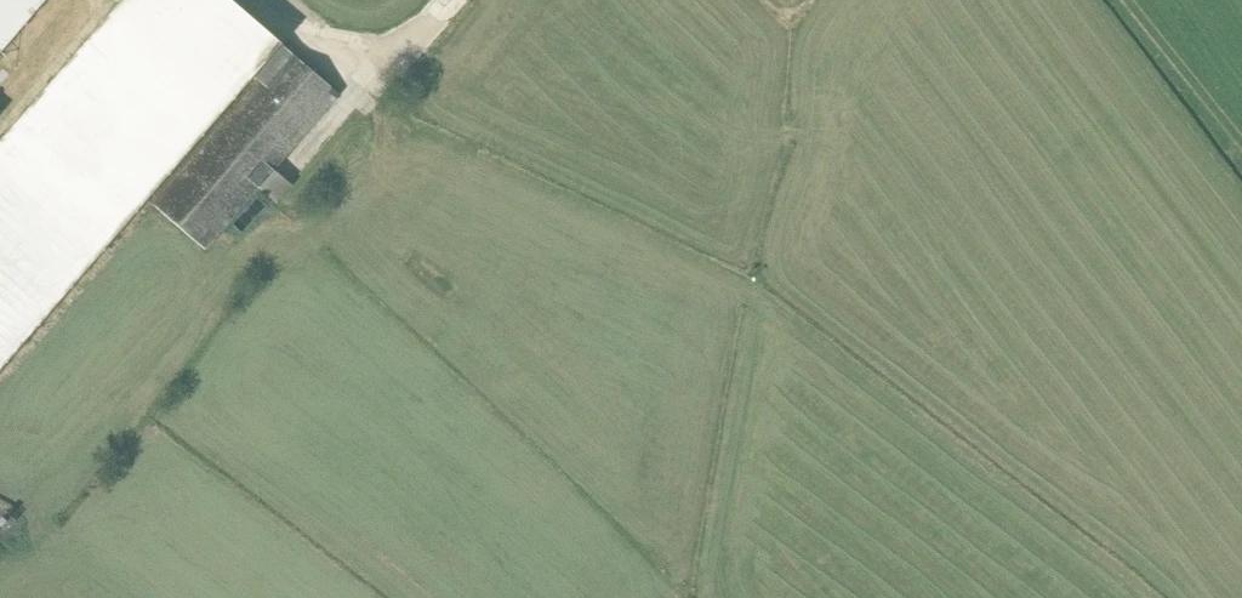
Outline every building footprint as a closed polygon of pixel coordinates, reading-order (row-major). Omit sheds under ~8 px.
[(227,0),(123,0),(0,143),(0,367),(145,199),(206,252),(259,190),(276,205),(292,186),(274,171),(339,96),(227,0)] [(46,0),(0,0),(0,54),(46,0)]
